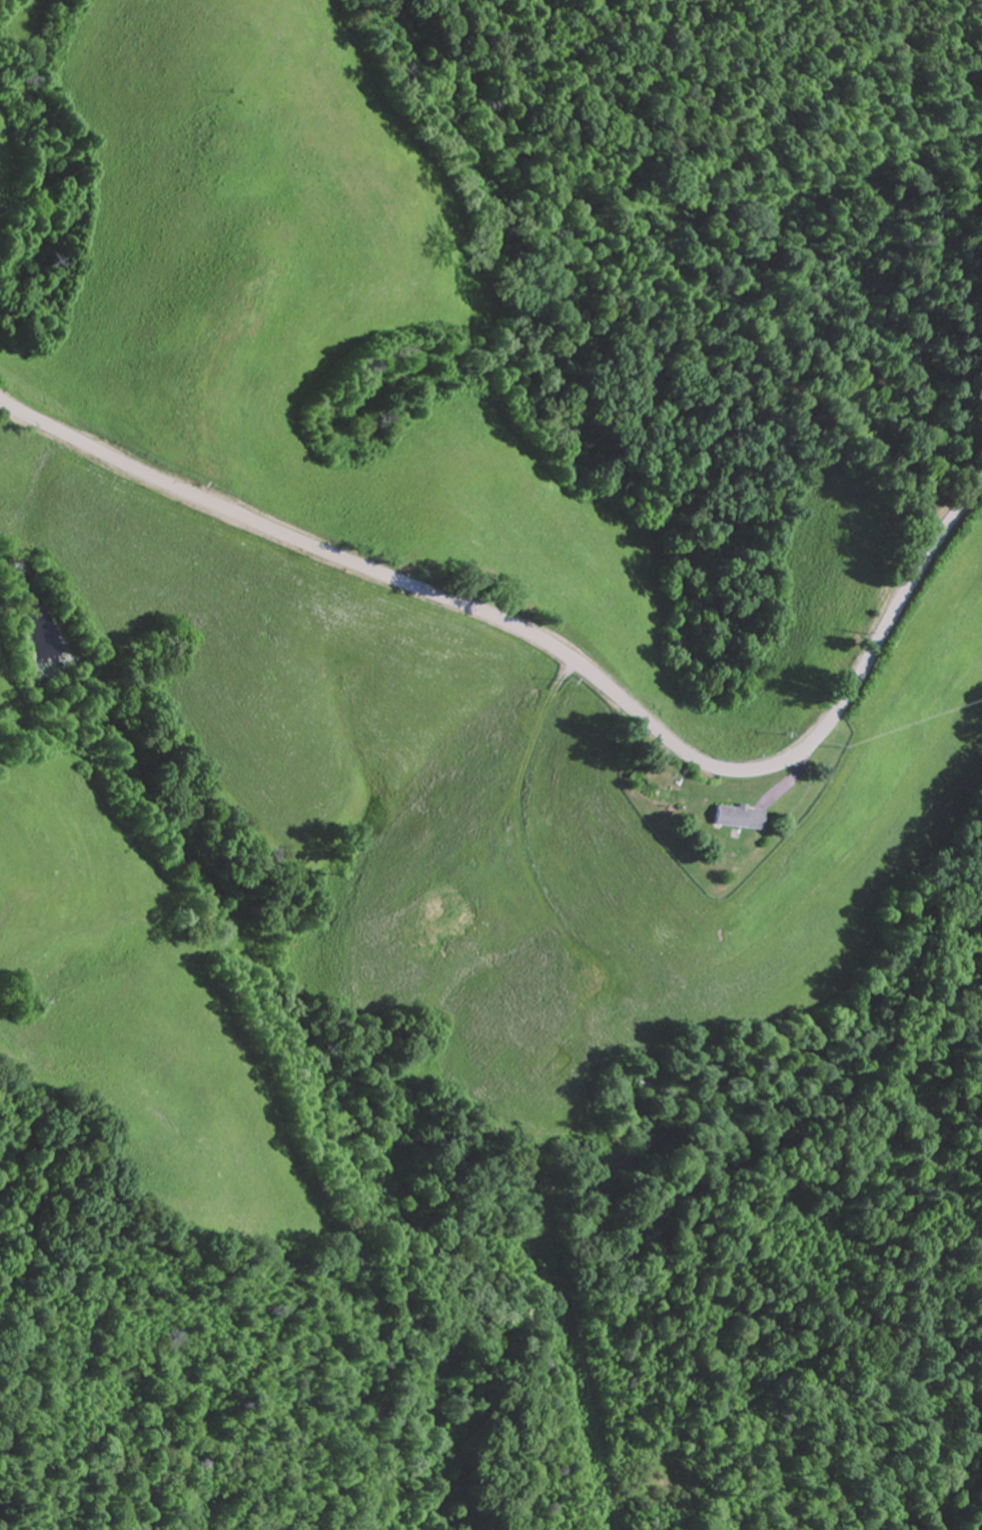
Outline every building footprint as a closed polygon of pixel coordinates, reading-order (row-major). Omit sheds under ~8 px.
[(715,825),(762,830),(764,808),(716,804),(715,825)]
